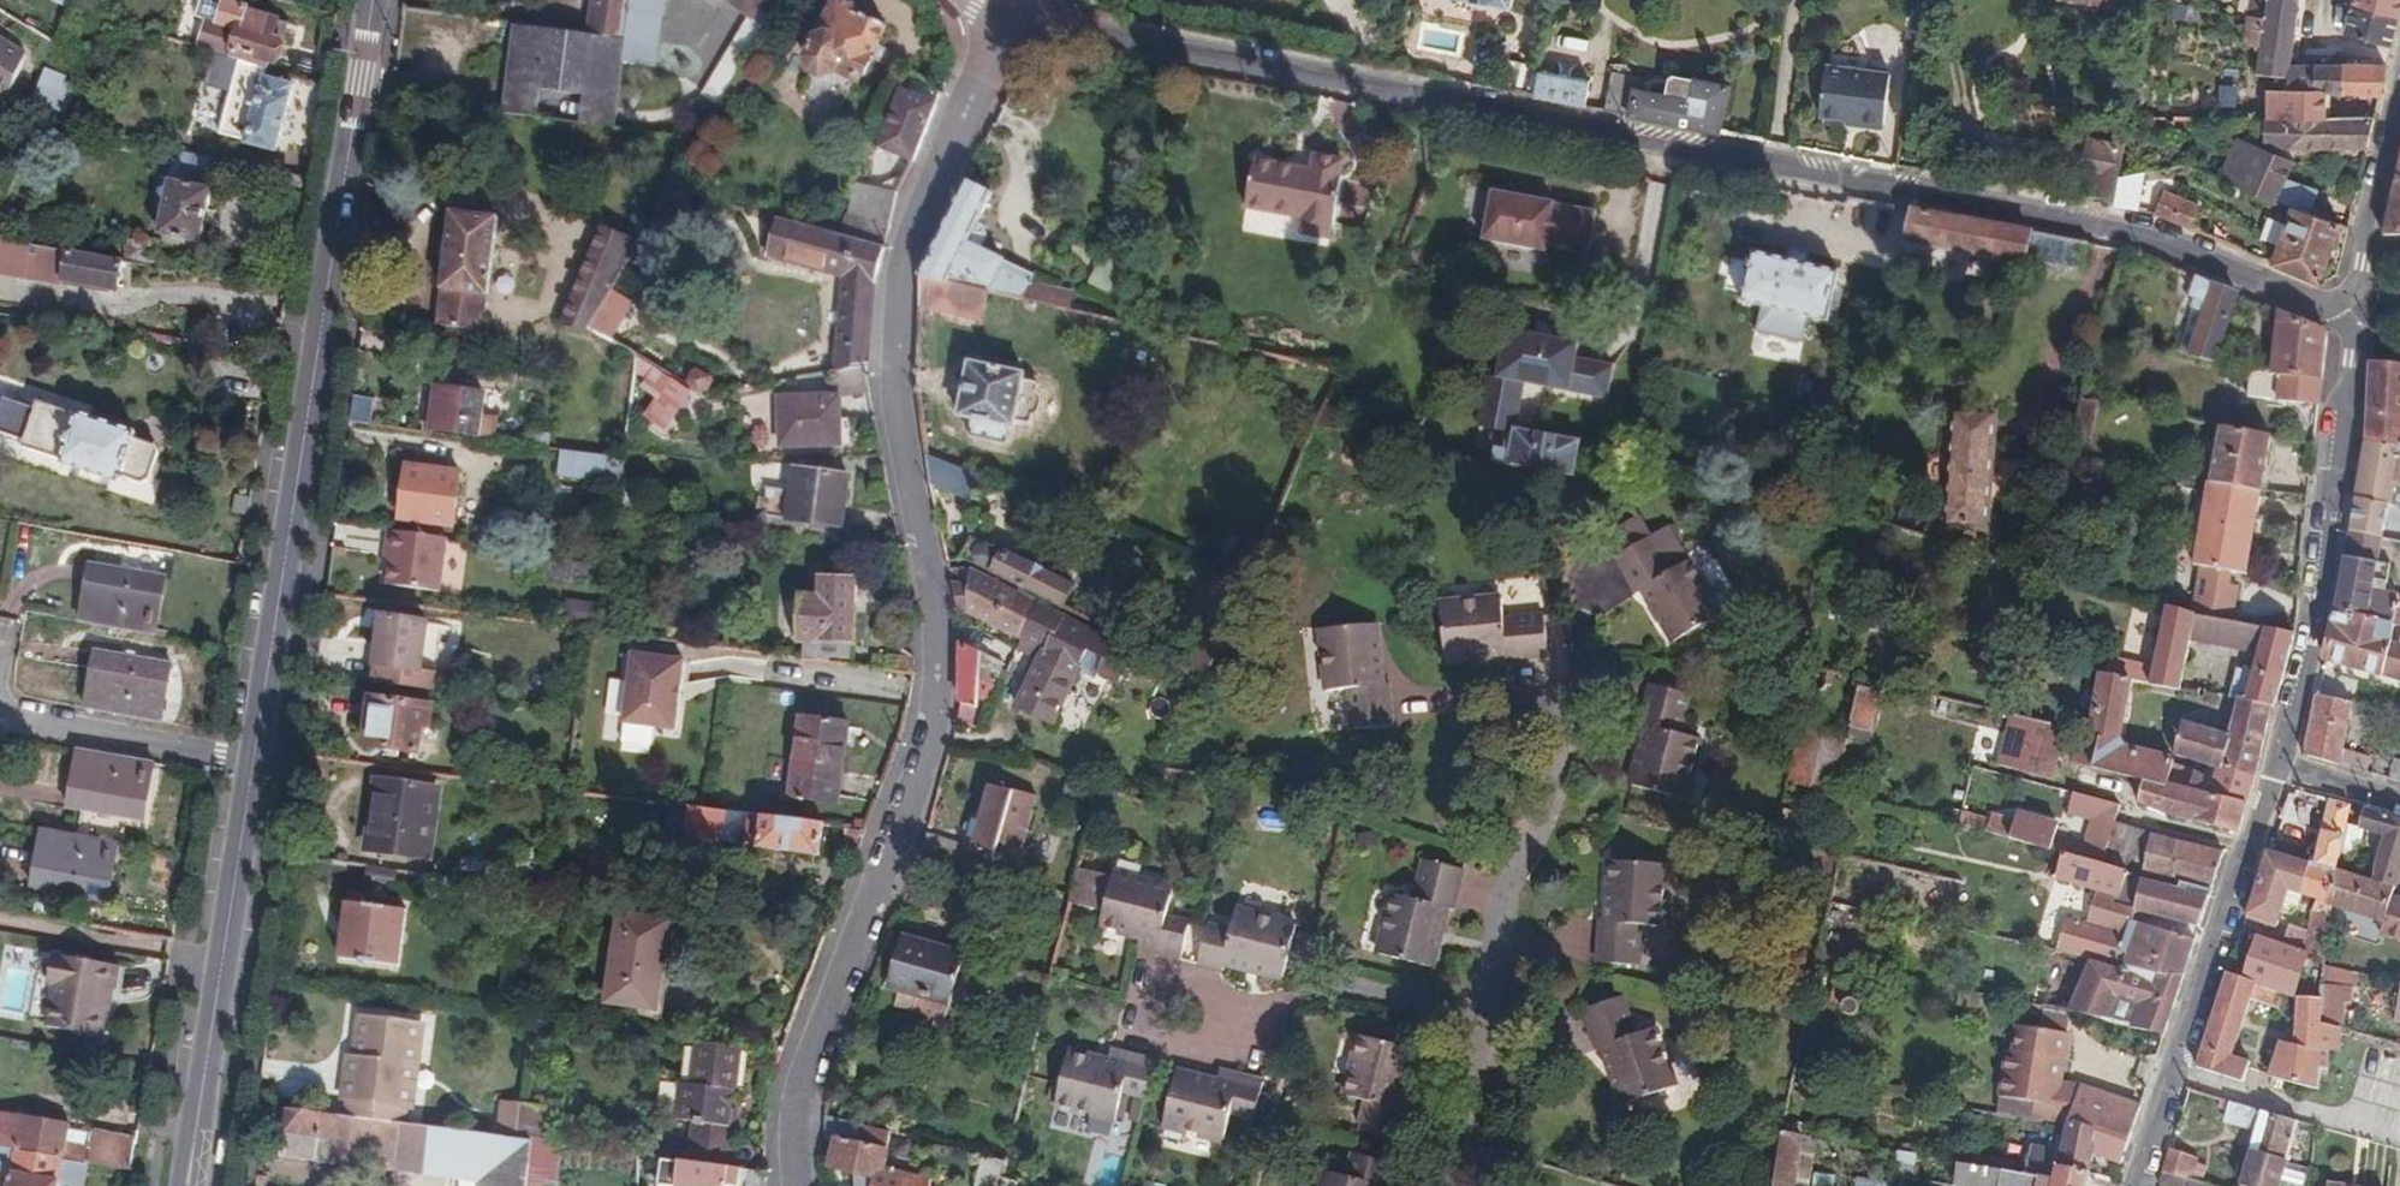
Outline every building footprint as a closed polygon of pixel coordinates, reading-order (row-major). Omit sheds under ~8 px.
[(225,23),(214,19),(204,49),(241,60),(274,70),(277,58),(283,61),(295,22),(254,9),(254,6),(234,0),(233,0),(225,23)] [(593,1),(587,36),(624,41),(630,0),(593,0),(593,1)] [(624,41),(622,60),(653,65),(663,0),(630,0),(624,41)] [(753,21),(760,9),(766,0),(724,0),(753,21)] [(1452,4),(1514,21),(1520,0),(1453,0),(1452,4)] [(2299,0),(2271,0),(2270,4),(2257,1),(2255,18),(2267,21),(2262,50),(2258,74),(2288,77),(2288,65),(2299,0)] [(2353,13),(2399,20),(2399,0),(2357,0),(2353,13)] [(853,12),(833,4),(808,65),(813,77),(828,83),(837,77),(856,83),(866,80),(884,28),(852,16),(853,12)] [(760,9),(753,21),(772,34),(780,22),(760,9)] [(2399,23),(2399,20),(2353,13),(2348,35),(2391,49),(2399,23)] [(2244,46),(2262,50),(2267,21),(2255,18),(2250,17),(2248,30),(2244,46)] [(31,113),(66,121),(73,102),(66,99),(74,81),(68,78),(68,74),(63,72),(81,27),(67,21),(60,39),(31,113)] [(772,34),(753,21),(721,73),(741,85),(772,34)] [(547,30),(516,26),(508,86),(540,90),(584,95),(616,99),(622,60),(624,41),(587,36),(547,30)] [(33,50),(0,31),(0,94),(12,101),(33,50)] [(279,153),(298,78),(274,70),(241,60),(222,135),(250,142),(250,145),(279,153)] [(2342,66),(2288,65),(2288,77),(2287,85),(2280,85),(2281,92),(2285,93),(2325,96),(2340,96),(2342,66)] [(2379,98),(2386,68),(2342,66),(2340,96),(2379,98)] [(1891,86),(1828,71),(1821,121),(1861,131),(1862,135),(1882,141),(1891,86)] [(741,85),(721,73),(703,101),(723,113),(741,85)] [(1540,74),(1534,100),(1586,110),(1592,85),(1540,74)] [(1607,114),(1720,135),(1730,91),(1695,85),(1691,103),(1637,93),(1638,80),(1616,76),(1607,114)] [(66,99),(73,102),(81,83),(74,81),(66,99)] [(508,86),(504,117),(537,121),(540,90),(508,86)] [(219,132),(230,94),(209,87),(197,126),(219,132)] [(916,163),(938,105),(905,92),(884,147),(883,151),(916,163)] [(2284,121),(2324,121),(2325,96),(2285,93),(2284,121)] [(584,95),(579,127),(612,131),(616,99),(584,95)] [(2366,150),(2374,119),(2324,121),(2284,121),(2267,122),(2268,146),(2285,152),(2366,150)] [(2087,195),(2112,209),(2119,179),(2125,152),(2089,144),(2077,176),(2091,179),(2087,195)] [(2238,144),(2221,182),(2294,213),(2306,216),(2314,195),(2285,181),(2291,164),(2238,144)] [(205,242),(222,158),(181,149),(163,235),(205,242)] [(1343,167),(1314,160),(1310,176),(1255,165),(1244,212),(1301,223),(1298,239),(1327,245),(1330,230),(1333,230),(1344,182),(1340,181),(1343,167)] [(897,198),(911,173),(893,163),(878,187),(897,198)] [(268,190),(306,198),(309,179),(272,170),(268,190)] [(2384,238),(2399,238),(2399,170),(2384,238)] [(2144,174),(2119,179),(2112,209),(2133,214),(2144,174)] [(919,279),(986,295),(1023,302),(1027,292),(1029,286),(1000,271),(1002,265),(979,255),(986,239),(971,233),(989,195),(964,183),(919,279)] [(2352,209),(2357,191),(2345,189),(2340,205),(2352,209)] [(1553,206),(1499,194),(1487,247),(1545,260),(1546,254),(1584,263),(1594,218),(1553,209),(1553,206)] [(2163,195),(2153,218),(2188,231),(2197,208),(2163,195)] [(485,334),(487,316),(499,217),(452,210),(437,323),(463,327),(462,336),(484,339),(485,334)] [(2276,264),(2313,278),(2327,223),(2306,216),(2294,213),(2276,264)] [(2028,237),(1914,215),(1909,244),(2023,265),(2026,250),(2028,237)] [(847,216),(842,238),(885,249),(891,226),(847,216)] [(842,238),(777,222),(768,262),(847,281),(834,375),(840,374),(867,368),(875,292),(885,249),(842,238)] [(611,293),(639,249),(602,230),(558,327),(587,330),(611,293)] [(2081,248),(2028,237),(2026,250),(2030,252),(2029,263),(2076,273),(2081,248)] [(66,280),(71,251),(0,238),(0,254),(40,263),(37,275),(66,280)] [(120,290),(125,261),(71,251),(66,280),(120,290)] [(1840,276),(1753,260),(1743,308),(1830,325),(1840,276)] [(919,279),(916,312),(979,325),(986,295),(919,279)] [(2239,298),(2199,283),(2192,300),(2198,303),(2196,311),(2207,317),(2195,357),(2219,362),(2239,298)] [(1027,292),(1023,302),(1067,313),(1071,301),(1027,292)] [(631,307),(611,293),(587,330),(608,342),(631,307)] [(495,317),(487,316),(485,334),(493,336),(495,317)] [(2328,336),(2284,317),(2273,373),(2286,376),(2322,382),(2328,336)] [(1801,362),(1805,331),(1755,323),(1751,354),(1801,362)] [(1578,347),(1508,334),(1499,382),(1525,387),(1606,402),(1612,369),(1575,363),(1578,347)] [(1030,420),(1035,419),(1041,403),(1036,401),(1037,391),(1024,387),(1025,380),(972,365),(956,419),(971,422),(967,439),(1003,449),(1008,432),(1010,433),(1014,425),(1028,429),(1030,420)] [(2371,366),(2366,441),(2399,449),(2399,367),(2371,366)] [(867,368),(840,374),(842,388),(868,384),(867,368)] [(2273,373),(2255,369),(2250,394),(2282,401),(2286,376),(2273,373)] [(2318,408),(2322,382),(2286,376),(2282,401),(2318,408)] [(1515,432),(1525,387),(1499,382),(1489,380),(1478,429),(1514,436),(1515,432)] [(663,433),(688,395),(670,383),(645,421),(663,433)] [(480,434),(485,393),(432,386),(426,427),(480,434)] [(120,452),(121,446),(143,450),(149,446),(152,428),(148,421),(126,417),(127,410),(67,398),(66,403),(23,395),(21,402),(0,398),(0,422),(18,425),(19,430),(59,438),(58,441),(120,452)] [(843,445),(843,399),(784,402),(785,447),(843,445)] [(1997,421),(1959,416),(1948,528),(1987,532),(1997,421)] [(2079,420),(2069,456),(2085,459),(2096,423),(2079,420)] [(2214,484),(2259,492),(2262,492),(2270,439),(2223,429),(2214,484)] [(1551,477),(1575,481),(1581,444),(1515,432),(1514,436),(1507,467),(1551,477)] [(2366,441),(2355,502),(2388,507),(2392,486),(2399,487),(2399,449),(2366,441)] [(624,461),(563,453),(561,478),(620,487),(624,461)] [(925,457),(930,488),(975,504),(984,481),(925,457)] [(401,521),(458,529),(466,476),(439,472),(440,463),(426,461),(425,469),(409,467),(401,521)] [(791,534),(843,540),(850,477),(797,471),(793,493),(766,490),(762,531),(791,534)] [(2214,484),(2209,483),(2206,501),(2199,500),(2194,529),(2202,531),(2195,572),(2209,575),(2204,610),(2232,614),(2236,593),(2225,591),(2227,578),(2244,581),(2259,492),(2214,484)] [(641,491),(620,487),(617,512),(638,515),(641,491)] [(2388,507),(2355,502),(2350,536),(2382,542),(2388,507)] [(448,539),(388,531),(385,560),(390,561),(387,585),(440,592),(448,539)] [(1665,532),(1615,560),(1634,595),(1642,591),(1672,641),(1717,618),(1688,566),(1684,567),(1665,532)] [(2382,542),(2350,536),(2345,558),(2379,566),(2382,542)] [(1016,586),(1042,599),(1061,609),(1070,588),(1040,574),(1046,562),(1022,551),(1016,562),(968,540),(960,559),(1016,586)] [(2335,615),(2399,629),(2399,598),(2386,595),(2391,568),(2379,566),(2345,558),(2335,615)] [(82,622),(156,636),(168,576),(93,562),(82,622)] [(965,614),(995,630),(1013,594),(962,569),(948,575),(957,617),(965,614)] [(799,659),(831,663),(855,666),(861,580),(821,577),(820,598),(803,598),(799,659)] [(1191,671),(1207,679),(1248,587),(1232,580),(1191,671)] [(995,630),(1022,643),(1039,606),(1013,594),(995,630)] [(1499,603),(1439,608),(1442,661),(1502,658),(1504,664),(1545,661),(1541,621),(1501,623),(1499,603)] [(1039,606),(1022,643),(1045,654),(1017,712),(1051,728),(1074,682),(1096,635),(1039,606)] [(588,630),(600,632),(603,611),(576,607),(573,628),(588,630)] [(2202,618),(2170,610),(2152,685),(2180,691),(2192,640),(2260,652),(2255,674),(2237,672),(2231,701),(2237,702),(2272,707),(2275,707),(2293,633),(2231,623),(2212,620),(2202,618)] [(2231,623),(2232,614),(2204,610),(2202,618),(2212,620),(2231,623)] [(2329,646),(2326,660),(2399,676),(2399,629),(2335,615),(2329,646)] [(375,683),(435,691),(444,624),(385,617),(375,683)] [(1096,635),(1074,682),(1120,704),(1146,650),(1099,627),(1096,635)] [(1376,631),(1324,636),(1328,696),(1347,695),(1350,731),(1391,726),(1388,690),(1382,690),(1376,631)] [(86,708),(163,723),(173,666),(97,650),(86,708)] [(963,679),(963,707),(978,711),(980,695),(993,699),(996,691),(980,684),(982,658),(964,650),(963,679)] [(685,661),(634,655),(624,723),(675,730),(685,661)] [(996,691),(1004,669),(982,658),(980,684),(996,691)] [(2106,663),(2104,669),(2103,675),(2121,679),(2123,667),(2106,663)] [(2121,679),(2103,675),(2091,734),(2102,737),(2095,770),(2146,781),(2246,805),(2272,707),(2237,702),(2228,737),(2185,724),(2175,757),(2221,770),(2216,785),(2195,772),(2172,767),(2172,762),(2124,751),(2116,738),(2127,686),(2135,688),(2136,683),(2121,679)] [(1879,688),(1861,684),(1849,729),(1867,735),(1879,688)] [(1689,700),(1649,692),(1638,730),(1647,732),(1632,789),(1685,803),(1699,746),(1679,738),(1689,700)] [(2349,705),(2318,696),(2305,757),(2337,765),(2349,705)] [(434,705),(373,698),(368,746),(420,752),(424,724),(432,725),(434,705)] [(2063,728),(2010,717),(1997,767),(2051,781),(2063,728)] [(839,803),(850,724),(801,718),(792,797),(839,803)] [(974,718),(970,728),(980,731),(984,722),(974,718)] [(1827,787),(1841,741),(1803,729),(1788,775),(1827,787)] [(2102,737),(2091,734),(2080,732),(2071,764),(2095,770),(2102,737)] [(145,819),(155,764),(78,750),(68,806),(145,819)] [(2388,781),(2399,784),(2399,765),(2393,763),(2388,781)] [(429,860),(439,788),(384,781),(373,852),(429,860)] [(2246,805),(2146,781),(2140,805),(2171,819),(2231,831),(2240,834),(2246,805)] [(975,852),(996,858),(1004,828),(1007,818),(1011,819),(1016,796),(993,791),(975,852)] [(2068,815),(2094,822),(2094,820),(2114,826),(2118,807),(2073,796),(2068,815)] [(2350,809),(2329,802),(2320,854),(2311,854),(2306,864),(2313,866),(2302,898),(2316,902),(2313,914),(2329,918),(2330,909),(2330,907),(2328,906),(2338,874),(2340,857),(2345,834),(2350,809)] [(669,833),(689,836),(694,806),(672,804),(669,833)] [(823,857),(827,824),(754,815),(706,808),(694,806),(689,836),(688,843),(724,847),(725,841),(763,846),(762,850),(823,857)] [(2363,813),(2360,831),(2386,838),(2378,880),(2396,886),(2399,885),(2399,824),(2363,813)] [(1989,827),(1987,838),(2017,845),(2036,851),(2051,855),(2061,857),(2105,866),(2106,861),(2114,826),(2094,820),(2094,822),(2086,848),(2055,841),(2058,829),(2016,819),(2014,828),(1990,822),(1989,827)] [(1989,827),(1959,820),(1957,830),(1987,838),(1989,827)] [(2225,852),(2114,826),(2106,861),(2142,870),(2143,873),(2168,880),(2166,887),(2179,890),(2181,882),(2214,889),(2225,852)] [(1004,828),(996,858),(1014,863),(1023,834),(1004,828)] [(109,900),(119,844),(44,830),(33,885),(109,900)] [(2362,838),(2345,834),(2340,857),(2360,860),(2362,838)] [(927,836),(922,855),(949,864),(956,865),(960,848),(927,836)] [(2313,866),(2306,864),(2269,854),(2246,922),(2278,930),(2288,894),(2302,898),(2313,866)] [(2099,893),(2094,911),(2113,917),(2115,909),(2143,915),(2201,928),(2214,889),(2181,882),(2179,890),(2166,887),(2143,883),(2144,878),(2105,866),(2061,857),(2055,882),(2099,893)] [(1460,870),(1421,861),(1412,905),(1392,901),(1380,960),(1432,971),(1443,910),(1452,911),(1460,870)] [(1669,865),(1612,862),(1608,922),(1601,922),(1600,962),(1639,963),(1643,923),(1664,924),(1669,865)] [(1076,873),(1070,897),(1068,909),(1077,911),(1084,876),(1076,873)] [(2338,874),(2328,906),(2330,907),(2330,909),(2386,924),(2382,937),(2399,942),(2399,902),(2393,900),(2396,891),(2338,874)] [(1084,876),(1077,911),(1107,919),(1105,932),(1142,940),(1140,952),(1183,963),(1192,925),(1172,920),(1178,895),(1118,880),(1116,883),(1084,876)] [(339,961),(402,969),(410,913),(372,909),(372,899),(348,896),(339,961)] [(2115,909),(2113,917),(2141,925),(2143,915),(2115,909)] [(2113,917),(2094,911),(2090,924),(2067,919),(2059,951),(2090,964),(2111,967),(2154,981),(2156,974),(2185,978),(2196,942),(2141,925),(2113,917)] [(670,973),(679,925),(626,914),(609,999),(658,1008),(666,973),(670,973)] [(2329,918),(2313,914),(2310,933),(2290,927),(2283,946),(2305,954),(2323,959),(2326,943),(2329,918)] [(1208,928),(1199,967),(1225,973),(1225,966),(1287,981),(1299,932),(1238,916),(1233,935),(1208,928)] [(2339,921),(2329,918),(2326,943),(2333,945),(2339,921)] [(965,959),(903,940),(888,987),(950,1007),(965,959)] [(2305,954),(2283,946),(2264,940),(2250,982),(2284,991),(2291,994),(2305,954)] [(115,988),(120,965),(61,954),(47,1024),(101,1034),(110,987),(115,988)] [(2045,991),(2045,1007),(2079,1014),(2099,1017),(2108,1018),(2112,992),(2127,994),(2125,1007),(2137,1009),(2133,1028),(2166,1035),(2185,978),(2156,974),(2154,981),(2111,967),(2090,964),(2074,1004),(2045,991)] [(2250,982),(2228,976),(2197,1072),(2241,1087),(2247,1069),(2231,1063),(2251,1005),(2278,1012),(2284,991),(2250,982)] [(2357,992),(2320,986),(2317,1000),(2314,1024),(2338,1028),(2344,1005),(2355,1004),(2357,992)] [(2317,1000),(2297,995),(2298,1029),(2295,1049),(2280,1044),(2269,1075),(2318,1090),(2319,1070),(2325,1070),(2325,1054),(2333,1055),(2338,1032),(2314,1024),(2317,1000)] [(1621,1007),(1584,1018),(1597,1057),(1604,1055),(1627,1115),(1683,1095),(1662,1035),(1634,1043),(1621,1007)] [(1844,1013),(1842,1021),(1845,1025),(1848,1029),(1859,1028),(1863,1022),(1863,1014),(1857,1009),(1852,1009),(1844,1013)] [(409,1110),(418,1026),(362,1018),(357,1058),(351,1058),(345,1101),(409,1110)] [(2006,1060),(1999,1105),(2063,1115),(2064,1104),(2057,1098),(2059,1091),(2067,1042),(2019,1034),(2014,1061),(2006,1060)] [(739,1086),(744,1047),(699,1041),(695,1082),(684,1081),(679,1118),(695,1120),(732,1125),(734,1106),(737,1086),(739,1086)] [(1417,1054),(1367,1042),(1350,1100),(1372,1106),(1367,1128),(1405,1139),(1412,1116),(1404,1111),(1417,1054)] [(1158,1062),(1116,1052),(1112,1065),(1072,1057),(1060,1109),(1120,1123),(1127,1095),(1149,1101),(1157,1070),(1158,1062)] [(1219,1085),(1190,1077),(1176,1127),(1231,1139),(1236,1117),(1259,1123),(1269,1083),(1223,1072),(1219,1085)] [(2064,1104),(2063,1115),(2073,1113),(2079,1093),(2059,1091),(2057,1098),(2064,1104)] [(2073,1113),(2070,1124),(2131,1145),(2142,1112),(2079,1093),(2073,1113)] [(520,1104),(520,1103),(504,1101),(500,1125),(517,1126),(520,1104)] [(2296,1125),(2223,1103),(2220,1111),(2230,1114),(2228,1124),(2256,1132),(2249,1155),(2285,1165),(2296,1125)] [(554,1109),(520,1104),(517,1126),(515,1139),(532,1142),(549,1144),(554,1109)] [(1999,1105),(1997,1119),(2065,1130),(2070,1124),(2073,1113),(2063,1115),(1999,1105)] [(740,1107),(734,1106),(732,1125),(738,1126),(740,1107)] [(391,1123),(292,1110),(285,1158),(335,1165),(336,1148),(387,1153),(391,1123)] [(18,1151),(67,1160),(74,1161),(76,1147),(69,1146),(72,1125),(0,1112),(0,1148),(18,1151)] [(738,1126),(732,1125),(695,1120),(689,1162),(731,1167),(738,1126)] [(891,1137),(825,1122),(825,1144),(837,1147),(832,1169),(863,1178),(881,1182),(884,1183),(887,1172),(890,1158),(885,1155),(891,1137)] [(335,1165),(485,1185),(487,1172),(434,1165),(439,1129),(391,1123),(387,1153),(336,1148),(335,1165)] [(2070,1124),(2065,1130),(2062,1146),(2051,1144),(2048,1152),(2032,1149),(2026,1174),(2053,1180),(2057,1169),(2092,1176),(2096,1158),(2123,1166),(2131,1145),(2070,1124)] [(517,1126),(500,1125),(498,1137),(515,1139),(517,1126)] [(532,1142),(515,1139),(498,1137),(439,1129),(434,1165),(487,1172),(485,1185),(526,1185),(532,1142)] [(92,1164),(133,1171),(138,1141),(98,1133),(92,1164)] [(1775,1185),(1794,1185),(1801,1152),(1827,1157),(1830,1144),(1786,1138),(1775,1185)] [(18,1151),(11,1185),(62,1185),(67,1160),(18,1151)] [(2199,1159),(2171,1151),(2163,1174),(2184,1180),(2190,1182),(2199,1159)] [(2285,1165),(2249,1155),(2240,1185),(2305,1185),(2309,1172),(2285,1165)] [(742,1169),(731,1167),(689,1162),(663,1159),(661,1185),(728,1185),(734,1185),(739,1185),(742,1169)] [(1359,1159),(1352,1184),(1331,1179),(1329,1185),(1393,1185),(1398,1167),(1359,1159)] [(987,1160),(980,1185),(1022,1185),(1023,1184),(1004,1179),(1007,1165),(987,1160)] [(1986,1170),(1984,1185),(2090,1185),(2092,1176),(2057,1169),(2053,1180),(2026,1174),(2020,1175),(1986,1170)] [(765,1172),(751,1170),(749,1185),(765,1185),(765,1172)] [(881,1182),(863,1178),(862,1185),(932,1185),(933,1185),(887,1172),(884,1183),(881,1182)] [(2184,1180),(2163,1174),(2159,1185),(2182,1185),(2184,1180)]
